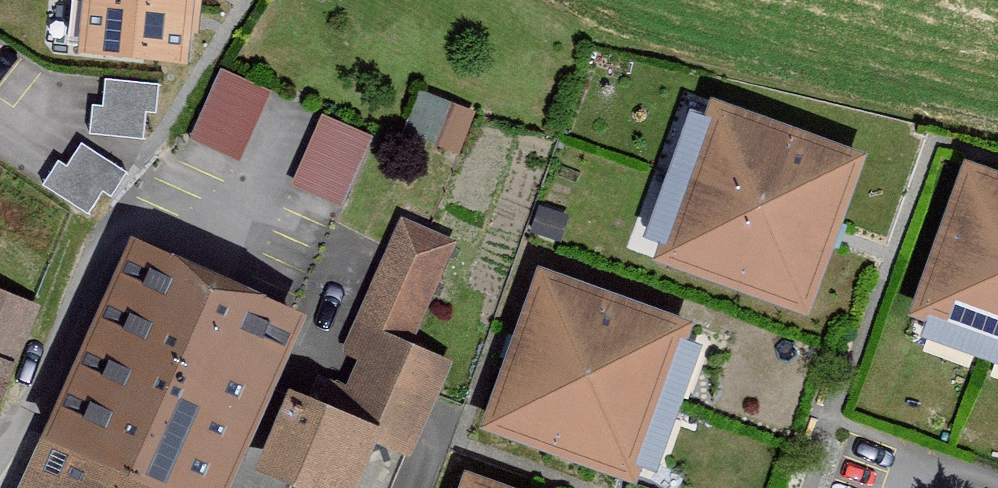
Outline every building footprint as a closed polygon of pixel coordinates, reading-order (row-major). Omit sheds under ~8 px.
[(81,47),(188,56),(191,23),(193,0),(85,0),(81,47)] [(221,66),(189,137),(237,159),(270,88),(221,66)] [(160,80),(106,75),(103,101),(93,101),(90,130),(144,135),(146,108),(157,109),(160,80)] [(474,113),(419,91),(403,131),(458,153),(474,113)] [(866,147),(714,91),(655,253),(807,308),(835,232),(866,147)] [(322,111),(292,180),(342,202),(372,133),(322,111)] [(128,169),(82,140),(67,162),(59,156),(43,181),(88,210),(103,188),(112,194),(128,169)] [(908,307),(997,340),(997,171),(962,158),(908,307)] [(565,215),(539,207),(531,233),(557,241),(565,215)] [(456,239),(403,216),(344,353),(355,358),(344,384),(329,378),(322,395),(380,420),(372,438),(410,454),(451,359),(411,343),(456,239)] [(302,300),(136,230),(90,336),(25,487),(221,487),(302,300)] [(510,342),(482,420),(636,476),(694,316),(540,260),(510,342)] [(36,300),(0,287),(0,395),(36,300)] [(292,381),(258,459),(325,487),(350,487),(372,438),(380,420),(322,395),(292,381)] [(467,463),(458,487),(534,487),(467,463)]
